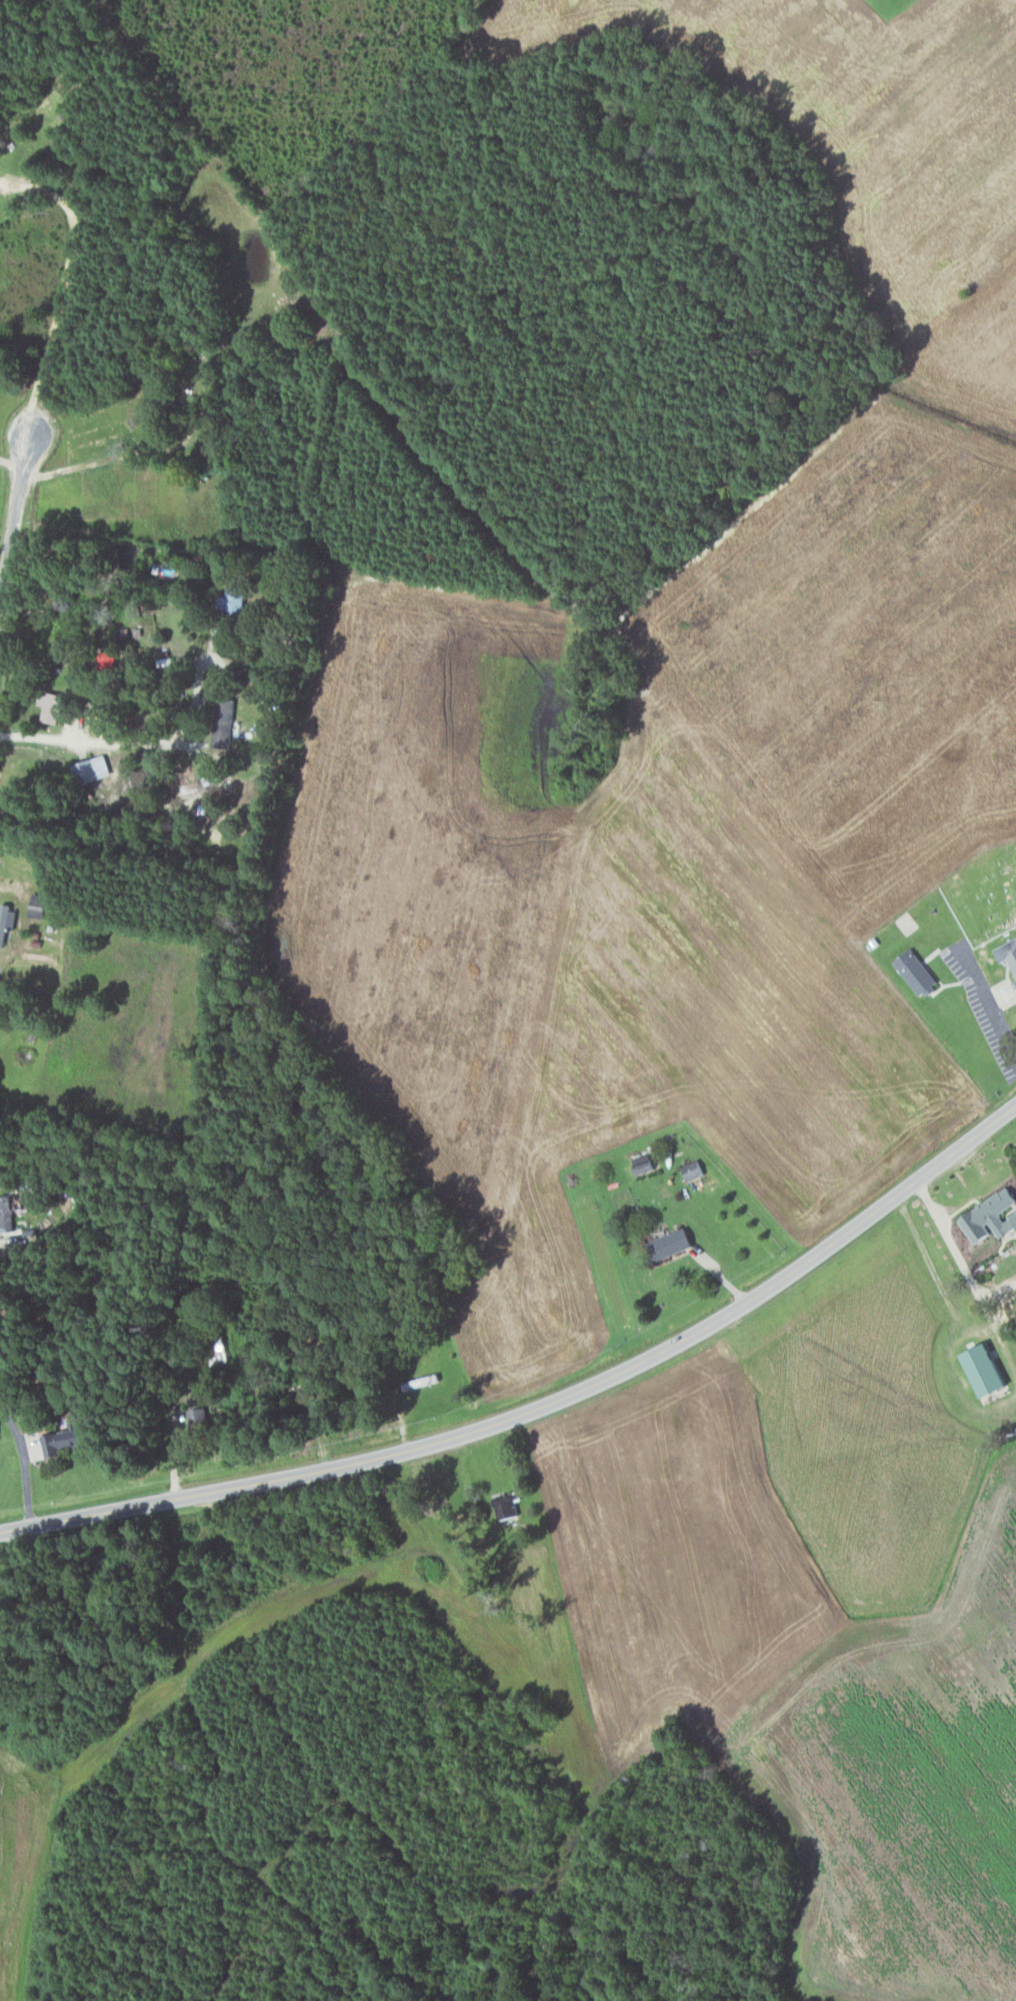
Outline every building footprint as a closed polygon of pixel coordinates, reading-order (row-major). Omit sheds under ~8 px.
[(241,611),(242,595),(217,594),(217,610),(241,611)] [(62,723),(68,695),(47,690),(44,703),(48,704),(44,719),(62,723)] [(226,748),(233,699),(214,696),(207,745),(226,748)] [(76,765),(83,785),(115,773),(108,754),(76,765)] [(10,927),(17,928),(20,906),(1,904),(0,909),(0,945),(7,946),(10,927)] [(914,995),(933,982),(909,946),(890,959),(914,995)] [(1001,954),(1015,984),(1015,947),(1001,954)] [(702,1173),(696,1158),(677,1167),(683,1181),(702,1173)] [(652,1168),(649,1159),(628,1166),(631,1175),(652,1168)] [(989,1232),(992,1238),(1012,1227),(1015,1232),(1015,1231),(1015,1210),(999,1219),(995,1211),(1011,1202),(1003,1188),(953,1215),(968,1243),(989,1232)] [(17,1211),(31,1211),(30,1194),(0,1195),(0,1231),(17,1231),(17,1211)] [(647,1242),(685,1226),(693,1244),(654,1260),(647,1242)] [(954,1354),(974,1398),(1001,1385),(980,1341),(954,1354)] [(209,1343),(209,1364),(226,1364),(225,1342),(209,1343)] [(206,1407),(186,1408),(187,1426),(207,1425),(206,1407)] [(45,1435),(48,1458),(66,1456),(65,1446),(75,1445),(76,1449),(97,1446),(96,1441),(106,1440),(104,1427),(45,1435)] [(490,1501),(495,1520),(515,1515),(510,1496),(490,1501)]
